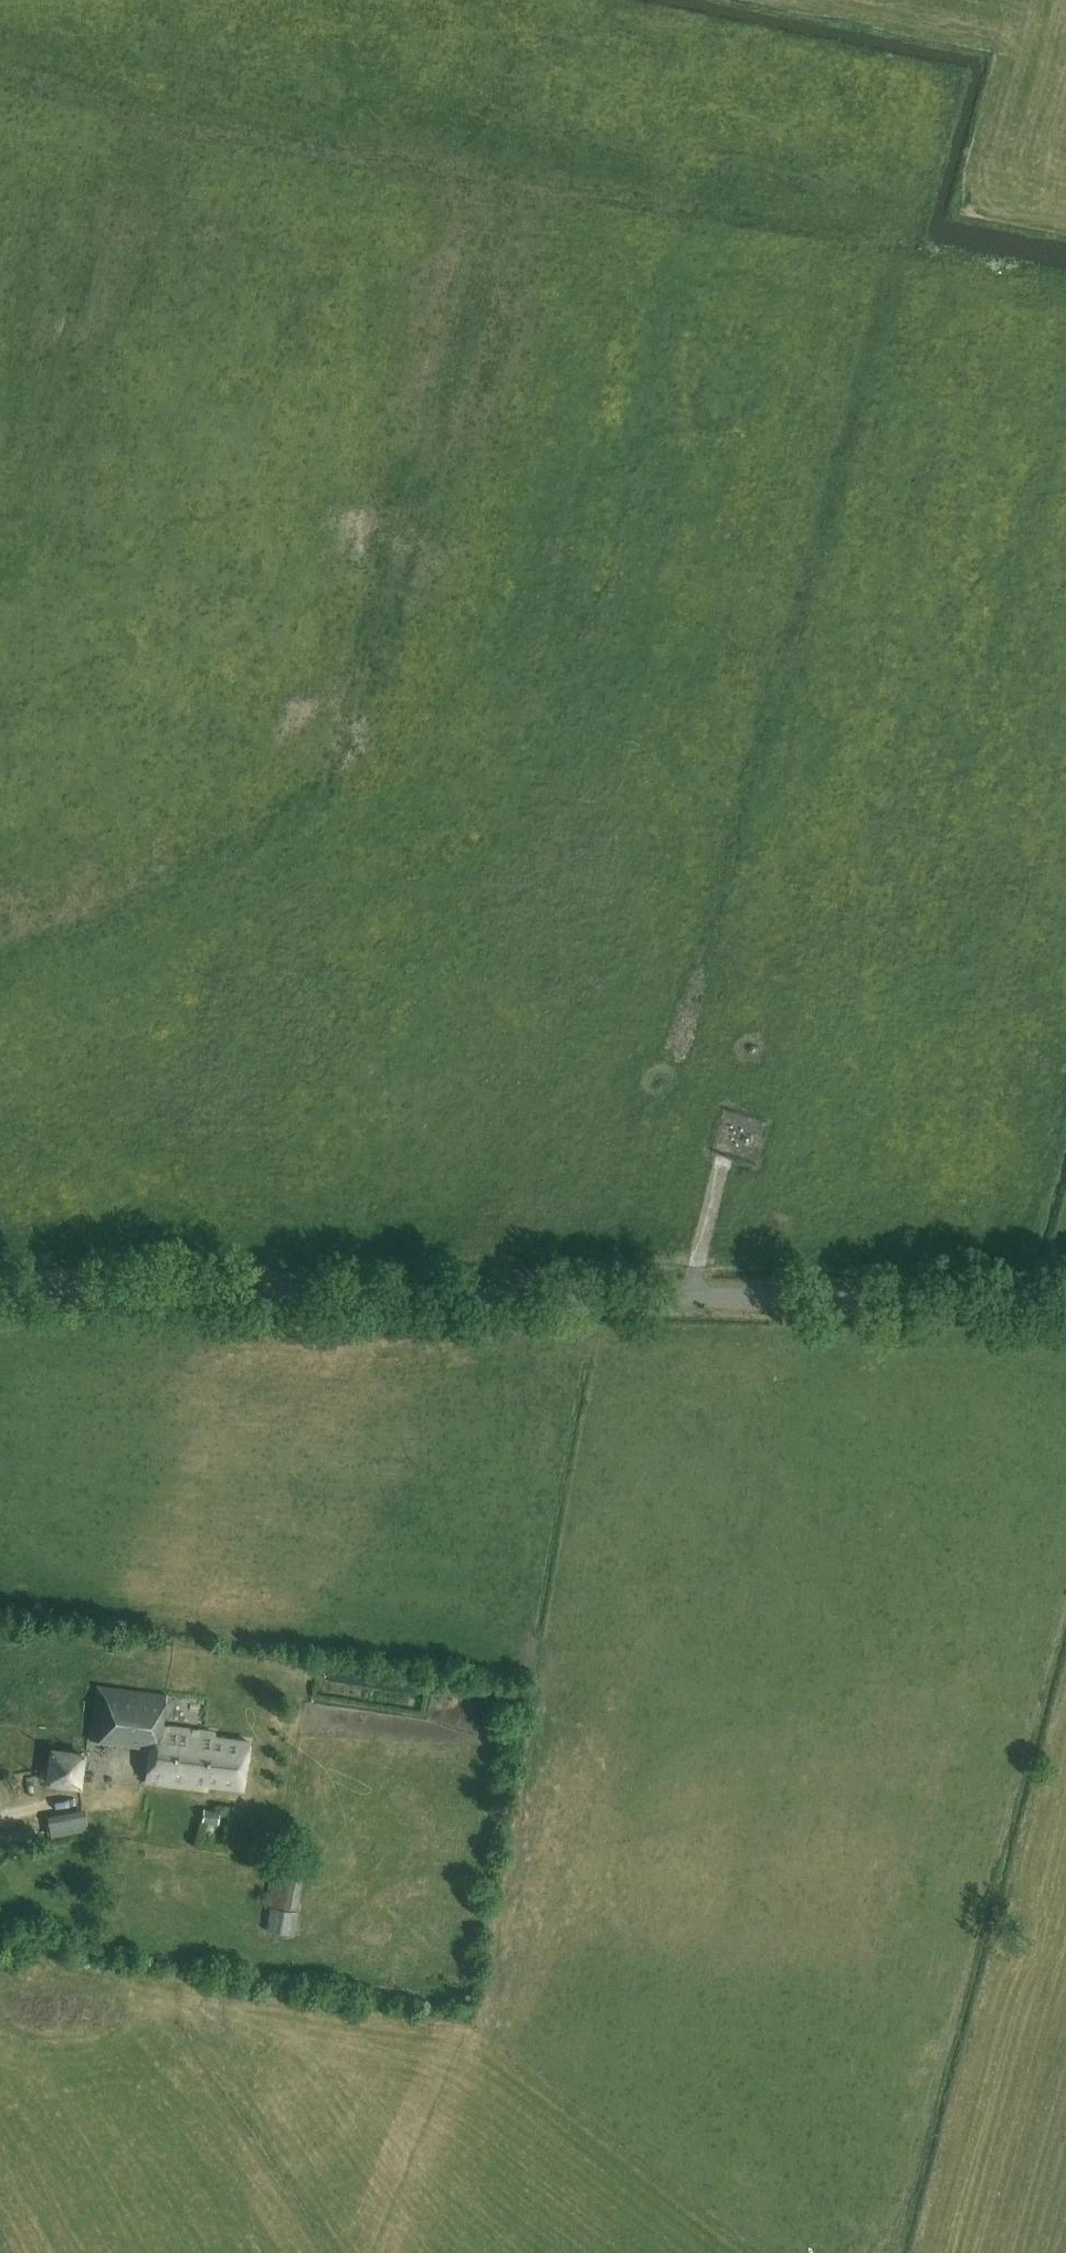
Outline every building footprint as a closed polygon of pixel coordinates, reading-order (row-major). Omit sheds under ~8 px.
[(97,1686),(90,1739),(150,1747),(146,1782),(207,1790),(207,1785),(242,1790),(249,1742),(214,1737),(214,1733),(162,1726),(166,1695),(97,1686)] [(191,1697),(167,1698),(168,1713),(192,1712),(191,1697)] [(83,1787),(87,1756),(57,1752),(52,1783),(83,1787)] [(220,1812),(205,1810),(204,1821),(219,1822),(220,1812)] [(77,1832),(87,1831),(84,1815),(74,1817),(77,1832)] [(304,1872),(278,1867),(270,1908),(272,1909),(268,1930),(293,1934),(304,1872)]
